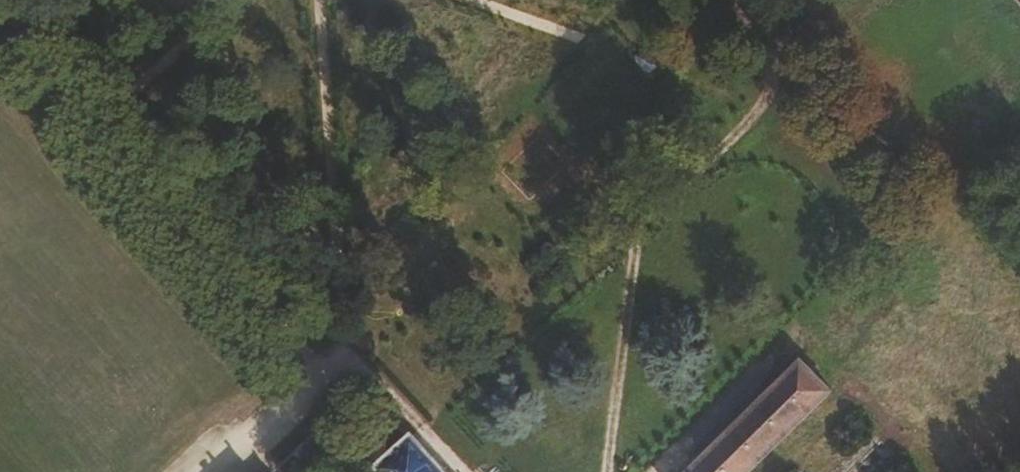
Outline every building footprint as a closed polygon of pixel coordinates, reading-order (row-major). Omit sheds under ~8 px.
[(1006,150),(1019,165),(1019,136),(1006,150)] [(828,393),(798,362),(683,471),(747,471),(828,393)] [(407,437),(377,464),(384,471),(440,471),(407,437)]
